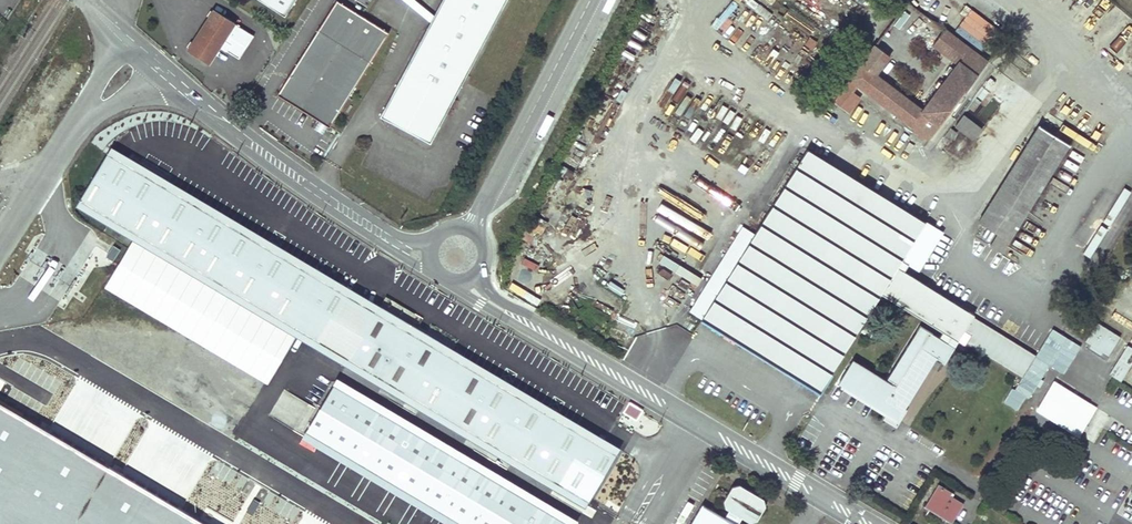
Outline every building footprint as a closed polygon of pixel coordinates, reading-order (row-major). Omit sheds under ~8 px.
[(286,16),(296,0),(260,0),(286,16)] [(380,115),(430,143),(446,113),(453,99),(507,0),(442,0),(380,115)] [(389,33),(337,1),(277,96),(317,121),(327,127),(329,128),(389,33)] [(234,24),(213,10),(187,50),(208,63),(234,24)] [(731,16),(719,28),(743,52),(755,39),(731,16)] [(987,62),(945,30),(934,45),(957,63),(928,102),(914,93),(907,99),(875,75),(890,56),(874,44),(832,99),(848,111),(858,98),(851,92),(856,85),(867,93),(899,117),(928,139),(987,62)] [(812,48),(816,41),(809,37),(805,44),(812,48)] [(899,117),(867,93),(863,99),(895,123),(899,117)] [(458,101),(453,99),(446,113),(450,115),(453,110),(451,109),(454,105),(455,105),(458,101)] [(982,130),(964,116),(956,127),(975,140),(982,130)] [(327,127),(317,121),(313,128),(322,134),(327,127)] [(1069,145),(1039,126),(979,221),(997,233),(990,246),(1001,253),(1069,145)] [(51,131),(45,127),(40,135),(46,139),(51,131)] [(957,134),(951,129),(942,141),(948,145),(957,134)] [(351,287),(111,146),(107,153),(347,294),(351,287)] [(942,232),(807,149),(755,234),(742,226),(736,235),(749,243),(720,290),(707,282),(690,311),(714,325),(722,330),(820,392),(882,293),(944,331),(939,338),(921,326),(888,378),(899,384),(897,387),(855,361),(840,384),(888,413),(899,420),(937,357),(945,362),(954,347),(949,343),(953,336),(959,340),(975,313),(904,269),(899,266),(902,260),(908,264),(918,270),(942,232)] [(347,294),(107,153),(79,199),(319,341),(347,294)] [(319,341),(79,199),(75,206),(316,348),(319,341)] [(749,243),(736,235),(707,282),(720,290),(749,243)] [(115,259),(120,248),(113,245),(108,256),(115,259)] [(904,269),(908,264),(902,260),(899,266),(904,269)] [(380,305),(351,287),(347,294),(319,341),(316,348),(345,365),(349,358),(376,312),(380,305)] [(621,447),(380,305),(376,312),(617,453),(621,447)] [(617,453),(376,312),(349,358),(589,500),(617,453)] [(1086,341),(1109,355),(1121,336),(1098,321),(1086,341)] [(722,330),(714,325),(711,329),(719,334),(722,330)] [(1013,352),(970,326),(963,339),(1005,365),(1013,352)] [(1129,344),(1110,373),(1122,380),(1131,364),(1131,346),(1129,344)] [(589,500),(349,358),(345,365),(584,508),(589,500)] [(25,362),(21,369),(283,523),(299,523),(25,362)] [(21,369),(0,403),(0,420),(177,523),(283,523),(21,369)] [(337,378),(333,385),(569,523),(575,523),(577,520),(337,378)] [(1054,380),(1046,394),(1038,406),(1073,428),(1071,431),(1078,436),(1097,407),(1090,402),(1081,415),(1070,408),(1078,395),(1054,380)] [(333,385),(306,432),(462,523),(569,523),(333,385)] [(304,432),(315,405),(282,390),(270,417),(304,432)] [(1078,395),(1070,408),(1081,415),(1090,402),(1078,395)] [(642,410),(630,402),(623,412),(636,420),(642,410)] [(895,426),(899,420),(888,413),(884,419),(895,426)] [(0,420),(0,429),(161,523),(177,523),(0,420)] [(306,432),(302,438),(448,523),(462,523),(306,432)] [(952,492),(939,484),(933,493),(938,495),(929,509),(952,523),(964,504),(950,495),(952,492)] [(702,504),(690,523),(737,523),(742,516),(751,520),(757,518),(764,507),(762,500),(757,497),(752,498),(747,495),(745,490),(740,487),(734,488),(726,502),(728,507),(733,510),(727,519),(702,504)] [(938,495),(933,493),(925,506),(929,509),(938,495)]
